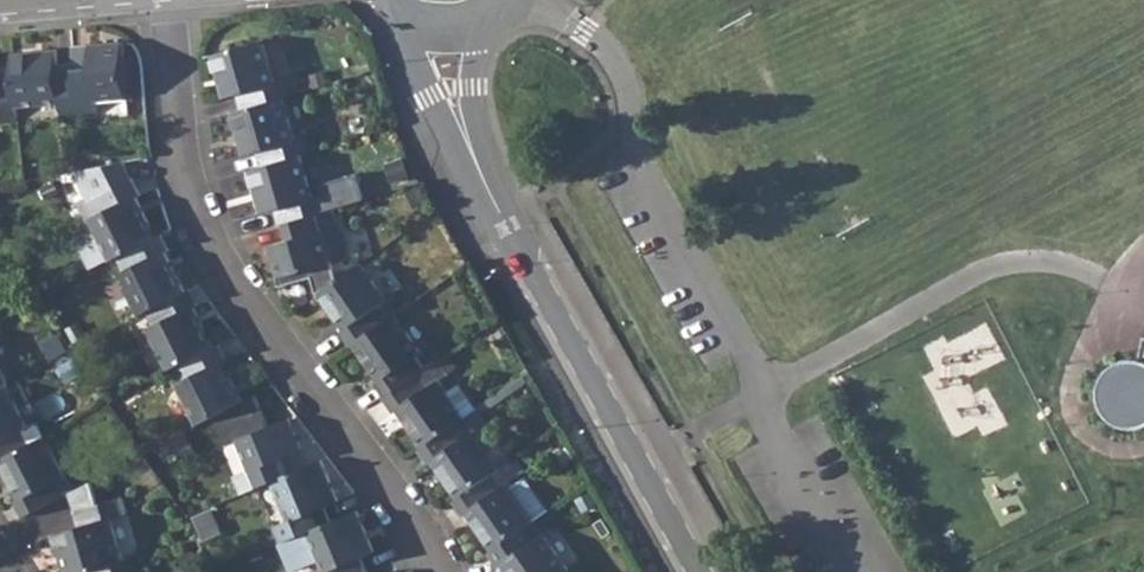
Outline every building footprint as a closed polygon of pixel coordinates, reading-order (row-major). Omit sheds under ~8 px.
[(235,94),(240,109),(280,97),(294,93),(289,76),(274,80),(261,39),(208,54),(221,97),(235,94)] [(122,40),(72,44),(73,62),(77,118),(95,117),(94,100),(127,98),(122,40)] [(55,48),(11,51),(13,67),(16,106),(58,104),(59,119),(77,118),(73,62),(56,63),(55,48)] [(17,123),(16,106),(13,67),(0,68),(0,124),(17,123)] [(240,109),(227,112),(240,154),(254,150),(259,166),(298,154),(313,150),(307,133),(293,137),(280,97),(240,109)] [(259,166),(245,169),(258,211),(272,207),(277,223),(284,222),(330,208),(325,191),(311,195),(298,154),(259,166)] [(82,168),(71,170),(94,216),(87,220),(93,232),(74,241),(88,267),(106,258),(108,261),(116,257),(157,236),(136,196),(138,195),(120,161),(82,168)] [(330,208),(284,222),(289,239),(266,245),(278,284),(310,275),(316,294),(317,293),(335,280),(329,259),(330,259),(322,229),(338,224),(333,207),(330,208)] [(157,236),(116,257),(123,271),(116,276),(136,316),(144,312),(185,291),(164,251),(168,249),(160,234),(157,236)] [(469,249),(463,253),(467,259),(473,255),(469,249)] [(335,280),(317,293),(342,329),(340,332),(349,345),(390,316),(381,304),(387,299),(361,262),(335,280)] [(454,280),(449,283),(449,288),(454,292),(460,288),(460,284),(454,280)] [(185,291),(144,312),(151,325),(144,329),(165,370),(173,367),(213,346),(193,305),(195,303),(189,289),(185,291)] [(390,316),(349,345),(376,382),(374,384),(383,398),(424,369),(414,356),(421,351),(394,313),(390,316)] [(213,346),(173,367),(181,381),(174,385),(195,426),(244,401),(222,360),(225,359),(218,343),(213,346)] [(1141,354),(1133,355),(1126,357),(1119,360),(1114,364),(1109,372),(1106,379),(1105,388),(1107,399),(1111,408),(1119,415),(1127,420),(1136,422),(1143,421),(1143,354),(1141,354)] [(383,398),(382,399),(393,414),(396,413),(421,449),(465,418),(439,379),(447,374),(438,360),(424,369),(383,398)] [(42,435),(34,419),(25,424),(5,385),(0,387),(0,457),(42,435)] [(233,474),(240,491),(269,479),(287,472),(280,455),(301,447),(288,416),(235,438),(247,468),(233,474)] [(421,449),(418,451),(428,465),(431,463),(456,500),(493,474),(500,469),(465,418),(421,449)] [(0,457),(0,472),(15,501),(12,502),(19,518),(64,495),(56,480),(63,477),(42,435),(0,457)] [(287,472),(269,479),(286,520),(271,525),(277,542),(306,530),(331,520),(324,505),(337,499),(320,458),(287,472)] [(456,500),(452,503),(463,517),(466,516),(491,552),(534,522),(535,521),(507,481),(501,485),(493,474),(456,500)] [(61,571),(82,571),(122,560),(109,518),(124,513),(119,496),(108,499),(104,501),(95,503),(88,482),(66,494),(76,528),(50,536),(61,571)] [(306,530),(323,570),(319,571),(365,571),(367,571),(361,556),(374,550),(356,509),(331,520),(306,530)] [(487,554),(498,568),(500,567),(504,571),(569,571),(534,522),(491,552),(487,554)] [(82,571),(142,571),(137,555),(122,560),(82,571)]
